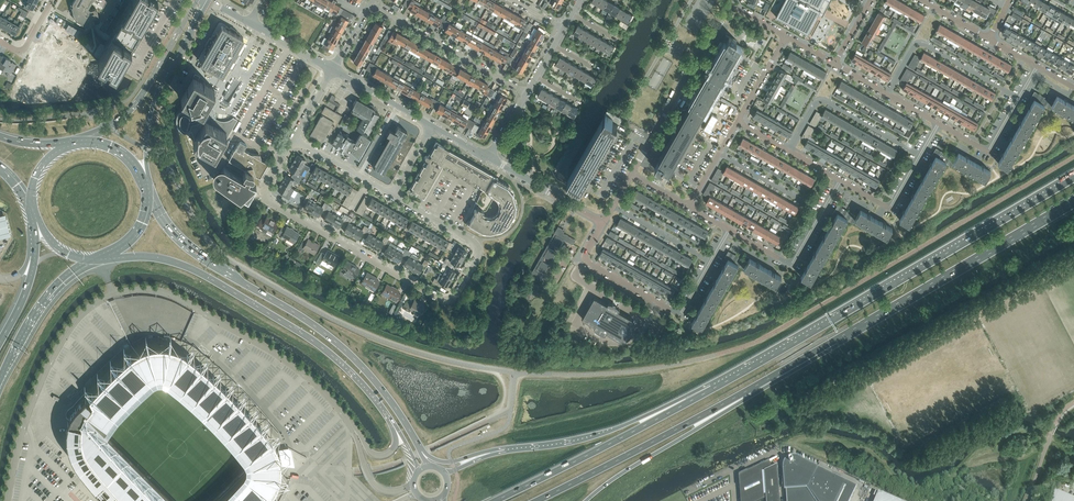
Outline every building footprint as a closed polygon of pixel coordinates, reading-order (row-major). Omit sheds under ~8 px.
[(28,0),(25,5),(31,8),(33,9),(36,3),(30,0),(27,0),(28,0)] [(72,6),(73,13),(75,19),(81,23),(88,26),(92,25),(99,23),(100,22),(99,16),(98,13),(97,10),(96,10),(95,9),(91,10),(88,8),(86,9),(85,7),(86,6),(87,6),(91,0),(74,0),(72,4),(73,5),(73,6),(72,6)] [(92,55),(98,59),(97,61),(104,66),(107,62),(110,64),(108,67),(115,72),(117,69),(122,73),(162,4),(156,1),(157,0),(125,0),(92,55)] [(329,0),(325,7),(330,10),(335,1),(334,0),(333,0),(332,2),(329,0)] [(415,14),(419,7),(421,4),(414,0),(411,0),(407,7),(410,9),(409,10),(415,14)] [(493,11),(497,4),(495,3),(495,2),(495,1),(493,0),(492,0),(487,8),(486,9),(487,11),(490,13),(492,13),(493,11)] [(562,2),(557,0),(554,0),(551,4),(559,9),(560,8),(562,6),(561,5),(561,4),(562,2)] [(604,8),(608,1),(606,0),(600,0),(597,5),(604,8)] [(776,17),(777,17),(778,18),(780,19),(782,20),(781,20),(783,21),(784,21),(785,21),(785,22),(787,23),(789,23),(789,24),(790,25),(790,24),(791,25),(792,25),(794,26),(794,27),(795,26),(796,27),(798,28),(799,29),(801,30),(802,30),(803,31),(805,32),(806,33),(808,34),(818,14),(819,13),(823,15),(824,14),(826,10),(831,0),(785,0),(784,0),(785,0),(784,2),(784,1),(778,12),(776,17)] [(897,8),(901,1),(898,0),(894,0),(891,5),(897,8)] [(973,10),(978,0),(975,0),(975,1),(973,0),(971,0),(967,7),(973,10)] [(978,0),(973,10),(979,14),(983,5),(980,3),(981,2),(978,0)] [(330,10),(336,13),(339,15),(343,9),(340,7),(336,5),(338,2),(335,1),(330,10)] [(604,8),(610,12),(614,4),(608,1),(604,8)] [(901,1),(897,8),(903,12),(907,5),(901,1)] [(1039,8),(1045,11),(1048,4),(1043,1),(1039,8)] [(493,11),(498,14),(502,7),(503,6),(500,4),(499,4),(499,5),(497,4),(493,11)] [(610,12),(616,15),(620,8),(614,4),(610,12)] [(1049,17),(1051,14),(1054,8),(1048,4),(1045,11),(1043,14),(1049,17)] [(903,12),(909,15),(913,8),(907,5),(903,12)] [(983,5),(979,14),(985,17),(986,15),(990,17),(994,9),(988,6),(987,7),(983,5)] [(415,14),(421,17),(425,10),(419,7),(415,14)] [(498,14),(504,17),(508,10),(502,7),(498,14)] [(616,15),(622,19),(626,11),(620,8),(616,15)] [(909,15),(915,19),(919,12),(913,8),(909,15)] [(1055,20),(1056,17),(1060,11),(1054,8),(1051,14),(1049,17),(1047,20),(1050,21),(1051,18),(1055,20)] [(421,17),(426,20),(430,13),(425,10),(421,17)] [(504,17),(510,20),(514,13),(508,10),(504,17)] [(626,11),(622,19),(628,22),(632,15),(626,11)] [(1061,24),(1062,21),(1066,14),(1060,11),(1056,17),(1055,20),(1061,24)] [(878,12),(875,18),(882,22),(885,16),(886,16),(878,12)] [(919,12),(915,19),(921,22),(920,22),(921,22),(925,15),(924,15),(919,12)] [(426,20),(432,23),(436,16),(430,13),(426,20)] [(510,20),(515,23),(519,17),(514,13),(510,20)] [(345,18),(342,17),(341,16),(341,17),(338,22),(345,26),(347,23),(349,24),(354,15),(351,14),(348,20),(345,18)] [(1062,21),(1068,24),(1072,18),(1066,14),(1062,21)] [(4,28),(8,20),(9,21),(11,17),(9,16),(7,20),(4,18),(3,17),(0,21),(0,26),(4,28)] [(437,26),(438,25),(441,27),(445,20),(442,18),(441,19),(436,16),(432,23),(437,26)] [(519,17),(515,23),(521,27),(519,29),(522,30),(526,24),(524,22),(525,20),(519,17)] [(875,18),(872,24),(879,28),(882,22),(875,18)] [(4,28),(10,31),(14,24),(15,24),(17,20),(15,19),(13,23),(9,21),(8,20),(4,28)] [(445,30),(450,34),(455,25),(453,24),(452,26),(449,24),(449,22),(446,21),(442,28),(445,29),(445,30)] [(14,24),(10,31),(15,35),(20,27),(21,27),(23,24),(21,22),(19,26),(15,24),(14,24)] [(338,22),(335,28),(344,33),(345,31),(343,30),(345,26),(338,22)] [(383,26),(376,22),(372,28),(379,32),(383,26)] [(872,24),(868,30),(875,34),(879,28),(872,24)] [(936,31),(942,34),(946,27),(940,24),(936,31)] [(230,28),(226,26),(225,27),(222,25),(218,32),(216,32),(214,35),(213,35),(211,38),(210,38),(205,46),(206,46),(204,50),(205,51),(203,54),(205,55),(200,62),(208,67),(204,73),(211,77),(215,71),(222,75),(226,68),(228,68),(230,65),(231,65),(233,62),(234,62),(239,54),(238,53),(240,50),(238,49),(241,45),(239,45),(243,38),(240,35),(241,34),(237,32),(238,31),(230,27),(230,28)] [(450,34),(456,37),(460,30),(461,28),(455,25),(450,34)] [(580,37),(584,29),(578,25),(573,33),(580,37)] [(1010,25),(1009,28),(1006,26),(1005,26),(1004,25),(1002,29),(1003,30),(1002,33),(1008,36),(1011,29),(1013,27),(1010,25)] [(952,31),(946,27),(942,34),(948,38),(952,31)] [(1008,36),(1013,39),(1017,33),(1019,30),(1013,27),(1011,29),(1008,36)] [(332,34),(339,38),(341,34),(343,35),(344,33),(335,28),(332,34)] [(369,34),(376,38),(379,32),(372,28),(369,34)] [(584,29),(580,37),(586,40),(590,32),(584,29)] [(459,39),(461,40),(465,33),(460,30),(456,37),(455,38),(458,40),(459,40),(459,39)] [(542,36),(544,33),(537,30),(534,35),(542,40),(544,37),(543,36),(542,36)] [(868,30),(865,36),(872,40),(875,34),(868,30)] [(958,34),(952,31),(948,38),(954,41),(958,34)] [(397,45),(398,42),(402,36),(397,32),(396,34),(393,32),(388,40),(397,45)] [(596,36),(590,32),(586,40),(592,43),(596,36)] [(467,43),(471,36),(465,33),(461,40),(467,43)] [(471,36),(467,43),(473,46),(476,39),(478,37),(473,33),(471,36)] [(1023,36),(1017,33),(1013,39),(1019,43),(1023,36)] [(339,38),(332,34),(328,39),(337,45),(339,42),(337,41),(339,38)] [(376,38),(369,34),(366,39),(373,43),(376,38)] [(664,169),(669,172),(741,47),(736,43),(737,41),(726,34),(725,35),(726,35),(725,37),(724,39),(727,41),(658,161),(655,167),(662,171),(664,169)] [(960,44),(964,37),(958,34),(954,41),(960,44)] [(530,41),(537,45),(539,43),(540,43),(542,40),(534,35),(530,41)] [(408,39),(402,36),(398,42),(404,46),(408,39)] [(596,36),(592,43),(598,47),(602,39),(596,36)] [(872,40),(865,36),(862,42),(861,42),(869,46),(872,40)] [(1025,46),(1029,39),(1023,36),(1019,43),(1025,46)] [(476,39),(473,46),(474,48),(474,49),(477,51),(478,50),(482,43),(484,40),(478,37),(476,39)] [(966,48),(970,41),(964,37),(960,44),(966,48)] [(328,39),(325,45),(323,44),(321,48),(328,52),(330,48),(332,49),(334,46),(336,47),(337,45),(328,39)] [(373,43),(366,39),(363,45),(370,49),(373,43)] [(408,39),(404,46),(402,49),(408,52),(409,49),(413,42),(408,39)] [(598,47),(604,50),(608,43),(602,39),(598,47)] [(1031,49),(1035,43),(1029,39),(1025,46),(1031,49)] [(482,43),(478,50),(484,53),(488,46),(489,43),(484,40),(482,43)] [(1035,43),(1031,49),(1037,52),(1040,46),(1042,43),(1036,40),(1035,43)] [(536,51),(537,48),(537,47),(536,47),(537,45),(530,41),(527,46),(536,51)] [(976,44),(970,41),(966,48),(972,51),(976,44)] [(409,49),(415,52),(419,45),(413,42),(409,49)] [(488,46),(484,53),(489,56),(493,49),(495,46),(489,43),(488,46)] [(608,43),(604,50),(610,54),(614,46),(608,43)] [(982,48),(976,44),(972,51),(978,55),(982,48)] [(363,45),(360,50),(366,54),(370,49),(363,45)] [(415,52),(421,55),(425,48),(419,45),(415,52)] [(536,51),(527,46),(524,52),(531,56),(532,54),(533,54),(534,54),(536,51)] [(1046,49),(1040,46),(1037,52),(1042,56),(1046,49)] [(430,51),(425,48),(421,55),(426,58),(430,51)] [(978,55),(984,58),(988,51),(982,48),(978,55)] [(489,56),(495,59),(499,52),(493,49),(489,56)] [(501,61),(506,53),(502,51),(502,50),(501,49),(499,52),(495,59),(497,60),(497,61),(497,62),(499,64),(500,63),(500,62),(501,61)] [(1048,59),(1052,53),(1046,49),(1042,56),(1048,59)] [(366,54),(360,50),(356,56),(363,60),(366,54)] [(426,58),(432,62),(436,55),(430,51),(426,58)] [(787,59),(793,62),(797,55),(791,52),(791,51),(786,59),(787,59)] [(988,51),(984,58),(990,62),(994,55),(988,51)] [(36,53),(16,88),(33,98),(37,91),(46,96),(49,91),(52,93),(55,87),(68,94),(81,71),(54,56),(55,55),(51,52),(45,63),(40,60),(41,59),(39,55),(36,53)] [(529,62),(531,59),(530,58),(531,56),(524,52),(521,58),(529,62)] [(920,59),(926,62),(930,55),(924,52),(921,57),(920,59)] [(852,60),(858,63),(862,57),(856,53),(852,60)] [(1048,59),(1054,62),(1058,56),(1052,53),(1048,59)] [(11,73),(16,65),(10,61),(10,60),(3,55),(2,57),(0,55),(0,68),(4,70),(5,69),(11,73)] [(432,62),(437,65),(441,58),(436,55),(432,62)] [(793,62),(799,65),(802,58),(797,55),(793,62)] [(936,59),(930,55),(926,62),(932,66),(936,59)] [(990,62),(996,65),(1000,58),(994,55),(990,62)] [(363,60),(356,56),(353,62),(360,66),(363,60)] [(527,65),(528,65),(529,62),(521,58),(519,56),(516,62),(525,67),(526,65),(527,65)] [(1054,62),(1060,66),(1063,59),(1065,57),(1062,56),(1061,58),(1058,56),(1054,62)] [(555,64),(562,68),(566,60),(560,57),(555,64)] [(862,57),(858,63),(864,67),(867,60),(862,57)] [(1060,66),(1065,69),(1069,62),(1071,60),(1065,57),(1063,59),(1060,66)] [(447,61),(441,58),(437,65),(443,68),(447,61)] [(799,65),(805,69),(808,62),(802,58),(799,65)] [(1006,61),(1000,58),(996,65),(1002,68),(1006,61)] [(938,69),(942,62),(936,59),(932,66),(938,69)] [(572,64),(566,60),(562,68),(568,71),(572,64)] [(864,67),(870,70),(873,63),(867,60),(864,67)] [(1073,68),(1073,62),(1071,60),(1069,62),(1065,69),(1071,72),(1073,68)] [(443,68),(448,71),(449,71),(452,65),(453,64),(447,61),(443,68)] [(1011,65),(1006,61),(1002,68),(1007,72),(1008,72),(1012,65),(1011,65)] [(521,73),(525,67),(516,62),(513,68),(514,69),(517,70),(517,72),(520,74),(521,73)] [(808,62),(805,69),(810,72),(814,65),(808,62)] [(948,66),(942,62),(938,69),(944,73),(948,66)] [(784,63),(781,67),(790,72),(792,68),(784,63)] [(870,70),(875,74),(879,67),(873,63),(870,70)] [(574,75),(578,67),(572,64),(568,71),(574,75)] [(820,69),(814,65),(810,72),(816,76),(820,69)] [(954,69),(948,66),(944,73),(950,76),(954,69)] [(584,71),(578,67),(574,75),(580,78),(584,71)] [(875,74),(881,77),(885,70),(879,67),(875,74)] [(382,71),(376,68),(372,75),(378,78),(382,71)] [(465,72),(460,68),(456,75),(461,79),(465,72)] [(787,73),(780,69),(777,75),(784,79),(787,73)] [(820,69),(816,76),(822,79),(826,72),(820,69)] [(960,73),(954,69),(950,76),(956,79),(960,73)] [(885,70),(881,77),(887,80),(887,81),(892,73),(891,73),(891,74),(885,70)] [(388,74),(382,71),(378,78),(384,81),(388,74)] [(586,82),(590,74),(584,71),(580,78),(586,82)] [(471,75),(465,72),(461,79),(467,82),(471,75)] [(200,76),(195,73),(193,76),(181,98),(183,99),(186,109),(183,109),(182,109),(179,110),(178,112),(176,115),(176,118),(177,122),(178,126),(181,129),(185,131),(187,131),(188,130),(190,130),(191,128),(194,138),(192,141),(214,153),(219,156),(222,152),(217,148),(218,145),(220,142),(221,140),(222,140),(225,141),(237,120),(233,117),(230,119),(228,120),(226,121),(225,121),(223,121),(221,121),(219,120),(217,119),(215,118),(213,116),(213,115),(212,114),(214,114),(213,110),(211,110),(210,109),(210,106),(211,103),(212,101),(218,90),(205,83),(204,81),(202,82),(198,79),(200,76)] [(956,79),(962,83),(966,76),(960,73),(956,79)] [(389,84),(393,77),(388,74),(384,81),(389,84)] [(590,74),(586,82),(592,85),(596,78),(590,74)] [(477,78),(471,75),(467,82),(473,85),(477,78)] [(777,75),(773,81),(780,85),(784,79),(777,75)] [(972,79),(966,76),(962,83),(968,86),(972,79)] [(399,81),(393,77),(389,84),(395,88),(399,81)] [(482,81),(477,78),(473,85),(478,88),(482,81)] [(968,86),(974,90),(978,83),(972,79),(968,86)] [(395,88),(400,91),(404,84),(399,81),(395,88)] [(488,84),(482,81),(478,88),(484,91),(487,87),(488,84)] [(780,85),(773,81),(770,87),(777,91),(780,85)] [(844,91),(848,84),(842,81),(838,88),(844,91)] [(903,89),(909,93),(913,86),(907,82),(906,84),(902,89),(903,89)] [(974,90),(980,93),(984,86),(978,83),(974,90)] [(400,91),(406,94),(410,87),(404,84),(400,91)] [(854,88),(848,84),(844,91),(850,95),(854,88)] [(909,93),(915,96),(919,89),(913,86),(909,93)] [(989,90),(984,86),(980,93),(985,97),(989,90)] [(406,94),(411,97),(415,90),(410,87),(406,94)] [(777,91),(770,87),(767,93),(774,97),(777,91)] [(548,92),(541,88),(537,96),(543,99),(548,92)] [(860,91),(854,88),(850,95),(856,98),(860,91)] [(500,94),(502,91),(499,89),(497,93),(494,98),(497,100),(504,104),(507,98),(500,94)] [(921,99),(925,93),(919,89),(915,96),(921,99)] [(411,97),(417,100),(421,93),(415,90),(411,97)] [(989,90),(985,97),(991,100),(992,100),(996,93),(995,93),(989,90)] [(856,98),(862,101),(866,95),(860,91),(856,98)] [(549,103),(554,95),(548,92),(543,99),(549,103)] [(417,100),(423,103),(426,96),(421,93),(417,100)] [(774,97),(767,93),(763,99),(770,103),(774,97)] [(927,103),(931,96),(925,93),(921,99),(927,103)] [(1035,100),(1044,105),(1050,109),(1052,106),(1053,103),(1038,94),(1035,100)] [(549,103),(555,106),(560,99),(554,95),(549,103)] [(862,101),(868,105),(872,98),(866,95),(862,101)] [(426,96),(423,103),(428,107),(429,105),(432,100),(426,96)] [(933,106),(937,99),(931,96),(927,103),(933,106)] [(1053,103),(1052,106),(1068,115),(1073,105),(1066,101),(1067,100),(1064,99),(1064,100),(1057,96),(1053,103)] [(868,105),(874,108),(878,101),(872,98),(868,105)] [(340,104),(334,101),(330,99),(329,102),(338,107),(340,104)] [(375,109),(356,99),(352,106),(353,107),(351,111),(362,117),(356,128),(362,132),(362,133),(365,135),(367,132),(369,133),(379,114),(374,111),(375,109)] [(555,106),(562,110),(566,102),(560,99),(555,106)] [(939,110),(942,103),(937,99),(933,106),(939,110)] [(1025,116),(1034,122),(1044,105),(1035,100),(1035,99),(1030,107),(1029,107),(1028,109),(1029,109),(1025,116)] [(497,100),(494,105),(500,109),(504,104),(497,100)] [(874,108),(880,112),(883,105),(878,101),(874,108)] [(572,106),(566,102),(562,110),(568,113),(572,106)] [(945,113),(948,106),(942,103),(939,110),(945,113)] [(435,111),(441,114),(445,107),(440,104),(439,104),(436,110),(435,111)] [(494,105),(490,111),(499,116),(501,113),(500,112),(499,112),(500,109),(494,105)] [(880,112),(886,115),(889,108),(883,105),(880,112)] [(310,135),(322,142),(326,133),(330,136),(342,116),(325,106),(321,114),(310,135)] [(578,109),(572,106),(568,113),(574,117),(578,109)] [(945,113),(950,117),(954,110),(948,106),(945,113)] [(441,114),(447,117),(451,110),(445,107),(441,114)] [(447,117),(452,120),(456,113),(457,112),(452,108),(451,110),(447,117)] [(895,112),(889,108),(886,115),(891,119),(895,112)] [(828,119),(832,112),(826,109),(822,114),(821,116),(822,116),(828,119)] [(759,120),(763,114),(757,110),(753,117),(759,120)] [(950,117),(956,120),(960,113),(954,110),(950,117)] [(490,111),(487,116),(494,120),(495,118),(497,119),(499,116),(490,111)] [(613,119),(615,115),(607,111),(567,181),(581,189),(618,124),(615,123),(612,121),(613,119)] [(834,123),(837,116),(832,112),(828,119),(834,123)] [(895,112),(891,119),(897,122),(901,115),(895,112)] [(452,120),(458,124),(462,117),(456,113),(452,120)] [(966,116),(960,113),(956,120),(962,123),(966,116)] [(759,120),(765,124),(769,117),(763,114),(759,120)] [(897,122),(903,125),(907,118),(901,115),(897,122)] [(493,122),(494,120),(487,116),(484,122),(491,126),(491,125),(492,126),(493,126),(494,124),(494,123),(493,122)] [(839,126),(843,119),(837,116),(834,123),(839,126)] [(972,120),(966,116),(962,123),(968,127),(972,120)] [(1016,132),(1025,138),(1034,122),(1025,116),(1021,123),(1020,122),(1019,125),(1020,125),(1016,132)] [(467,120),(462,117),(458,124),(463,127),(464,126),(467,120)] [(765,124),(771,127),(775,120),(769,117),(765,124)] [(907,118),(903,125),(909,129),(914,122),(913,122),(907,118)] [(845,130),(849,123),(843,119),(839,126),(845,130)] [(771,127),(777,131),(781,124),(775,120),(771,127)] [(972,120),(968,127),(974,130),(979,123),(978,123),(972,120)] [(484,122),(481,128),(488,131),(491,126),(484,122)] [(851,133),(855,126),(849,123),(845,130),(851,133)] [(386,127),(382,124),(377,132),(382,135),(386,127)] [(787,127),(781,124),(777,131),(783,134),(787,127)] [(391,137),(373,168),(383,173),(407,131),(397,126),(394,131),(389,128),(386,134),(391,137)] [(481,128),(479,126),(474,134),(480,138),(482,136),(484,137),(488,131),(481,128)] [(857,136),(861,130),(855,126),(851,133),(857,136)] [(793,130),(787,127),(783,134),(789,138),(793,130)] [(857,136),(863,140),(867,133),(861,130),(857,136)] [(345,135),(338,132),(332,143),(337,146),(336,148),(336,149),(337,149),(338,149),(339,148),(346,152),(349,147),(352,141),(348,138),(348,137),(348,136),(348,135),(347,134),(346,135),(345,135)] [(365,135),(362,133),(360,132),(355,141),(353,140),(352,141),(349,147),(354,150),(355,149),(361,152),(369,138),(370,138),(365,135)] [(1007,148),(1016,153),(1025,138),(1016,132),(1012,139),(1011,138),(1010,141),(1011,141),(1007,148)] [(863,140),(869,143),(873,136),(867,133),(863,140)] [(869,143),(875,147),(879,140),(873,136),(869,143)] [(739,145),(745,148),(749,141),(743,138),(739,145)] [(804,146),(810,150),(814,143),(808,139),(807,141),(804,146)] [(885,143),(879,140),(875,147),(881,150),(885,143)] [(260,177),(268,163),(244,149),(246,144),(240,141),(237,145),(228,160),(245,169),(241,176),(224,166),(221,173),(221,172),(219,172),(218,172),(217,172),(217,173),(217,174),(219,175),(216,181),(248,199),(256,185),(254,177),(255,175),(260,177)] [(745,148),(751,152),(755,145),(749,141),(745,148)] [(449,149),(438,143),(436,146),(434,145),(430,153),(431,154),(430,157),(427,156),(426,156),(425,156),(425,157),(425,159),(429,161),(428,163),(424,161),(422,164),(423,165),(419,172),(418,171),(414,178),(415,179),(412,185),(410,185),(406,192),(412,195),(414,192),(419,195),(435,167),(433,166),(436,161),(446,167),(447,165),(453,169),(452,170),(460,175),(461,173),(467,177),(466,178),(474,183),(475,181),(480,184),(479,186),(484,188),(482,191),(481,192),(474,208),(474,209),(473,210),(474,212),(468,223),(471,224),(470,225),(481,232),(482,230),(489,231),(489,233),(502,230),(502,228),(507,224),(509,225),(515,213),(514,212),(514,206),(517,205),(513,192),(511,192),(507,187),(508,186),(448,151),(449,149)] [(816,153),(820,146),(814,143),(810,150),(816,153)] [(891,147),(885,143),(881,150),(887,154),(891,147)] [(751,152),(757,155),(761,148),(755,145),(751,152)] [(816,153),(822,156),(826,150),(820,146),(816,153)] [(897,150),(891,147),(887,154),(893,157),(897,150)] [(757,155),(763,158),(767,152),(761,148),(757,155)] [(1016,153),(1007,148),(1003,154),(1002,154),(1001,156),(1002,157),(998,163),(1008,168),(1016,153)] [(822,156),(828,160),(832,153),(826,150),(822,156)] [(947,160),(949,156),(940,151),(936,156),(946,162),(952,166),(953,164),(947,160)] [(763,158),(769,162),(773,155),(767,152),(763,158)] [(828,160),(834,163),(838,156),(832,153),(828,160)] [(958,153),(956,156),(955,159),(953,162),(953,163),(969,172),(975,162),(968,158),(969,157),(966,156),(965,157),(958,153)] [(293,162),(306,169),(311,172),(315,165),(312,164),(310,167),(304,164),(307,161),(297,155),(293,162)] [(773,155),(769,162),(775,165),(779,158),(773,155)] [(844,160),(838,156),(834,163),(840,167),(844,160)] [(937,178),(946,162),(936,156),(932,163),(931,163),(930,165),(931,166),(927,172),(937,178)] [(779,158),(775,165),(781,169),(785,162),(779,158)] [(850,163),(844,160),(840,167),(846,170),(850,163)] [(306,169),(293,162),(289,169),(295,173),(294,176),(301,180),(304,177),(302,176),(306,169)] [(781,169),(787,172),(791,165),(785,162),(781,169)] [(975,162),(969,172),(985,181),(991,171),(984,167),(984,166),(982,165),(981,166),(975,162)] [(846,170),(852,174),(856,167),(850,163),(846,170)] [(787,172),(793,176),(797,169),(791,165),(787,172)] [(311,174),(317,177),(322,169),(316,166),(311,174)] [(729,176),(733,169),(727,166),(724,171),(723,173),(729,176)] [(852,174),(858,177),(862,170),(856,167),(852,174)] [(328,173),(322,169),(317,177),(323,181),(328,173)] [(739,173),(733,169),(729,176),(735,180),(739,173)] [(793,176),(799,179),(803,172),(797,169),(793,176)] [(858,177),(864,180),(868,173),(862,170),(858,177)] [(799,179),(805,182),(809,175),(803,172),(799,179)] [(937,178),(927,172),(923,179),(922,178),(921,181),(922,181),(918,188),(928,194),(937,178)] [(328,173),(323,181),(329,184),(334,176),(328,173)] [(735,180),(741,183),(745,176),(739,173),(735,180)] [(864,180),(870,184),(874,177),(868,173),(864,180)] [(286,175),(282,182),(291,188),(295,182),(299,184),(301,180),(294,176),(292,179),(286,175)] [(809,175),(805,182),(811,186),(815,179),(809,175)] [(340,180),(334,176),(329,184),(335,188),(340,180)] [(741,183),(747,187),(751,180),(745,176),(741,183)] [(874,177),(870,184),(876,187),(880,180),(874,177)] [(335,188),(341,191),(346,183),(340,180),(335,188)] [(753,190),(757,183),(751,180),(747,187),(753,190)] [(282,182),(277,189),(284,193),(282,196),(290,200),(292,197),(288,194),(291,188),(282,182)] [(346,183),(341,191),(348,194),(348,193),(350,190),(352,187),(346,183)] [(763,186),(757,183),(753,190),(759,193),(763,186)] [(769,190),(763,186),(759,193),(765,197),(769,190)] [(909,204),(919,209),(928,194),(918,188),(914,195),(913,194),(912,197),(913,197),(909,204)] [(311,212),(315,204),(309,200),(312,196),(311,195),(312,193),(314,190),(311,189),(309,191),(308,194),(304,200),(307,202),(306,204),(303,208),(304,208),(311,212)] [(639,201),(643,194),(637,190),(636,190),(632,197),(633,197),(639,201)] [(775,193),(769,190),(765,197),(771,200),(775,193)] [(771,200),(777,204),(781,197),(775,193),(771,200)] [(639,201),(645,204),(648,197),(643,194),(639,201)] [(710,196),(709,198),(706,203),(712,207),(716,200),(710,196)] [(645,204),(650,207),(654,200),(648,197),(645,204)] [(777,204),(783,207),(787,200),(781,197),(777,204)] [(367,206),(373,209),(378,201),(372,198),(371,198),(369,201),(368,204),(367,206)] [(650,207),(656,211),(660,204),(654,200),(650,207)] [(712,207),(718,210),(722,203),(716,200),(712,207)] [(789,210),(793,203),(787,200),(783,207),(789,210)] [(373,209),(379,213),(384,205),(378,201),(373,209)] [(321,210),(324,211),(328,205),(324,203),(322,207),(315,204),(311,212),(318,216),(321,210)] [(718,210),(724,213),(728,207),(722,203),(718,210)] [(666,207),(660,204),(656,211),(662,214),(666,207)] [(795,214),(799,207),(793,204),(789,210),(795,214)] [(919,209),(909,204),(905,210),(904,210),(903,212),(904,213),(900,220),(909,225),(919,209)] [(332,207),(328,205),(324,211),(327,213),(323,220),(331,224),(335,215),(329,212),(332,207)] [(390,208),(384,205),(379,213),(385,216),(390,208)] [(662,214),(668,218),(672,211),(666,207),(662,214)] [(734,210),(728,207),(724,213),(730,217),(734,210)] [(396,211),(390,208),(385,216),(391,219),(396,211)] [(855,220),(857,217),(841,208),(838,213),(847,219),(853,223),(855,220)] [(736,220),(740,213),(734,210),(730,217),(736,220)] [(871,229),(876,219),(870,215),(870,214),(868,213),(867,214),(860,210),(857,217),(855,220),(871,229)] [(391,219),(397,223),(402,215),(396,211),(391,219)] [(678,214),(672,211),(668,218),(674,221),(678,214)] [(742,224),(745,217),(740,213),(736,220),(742,224)] [(838,235),(847,219),(838,213),(834,220),(833,219),(831,222),(832,223),(828,229),(838,235)] [(342,219),(335,215),(331,224),(338,228),(341,221),(344,223),(348,216),(344,214),(342,219)] [(674,221),(680,224),(684,217),(678,214),(674,221)] [(279,222),(279,221),(279,220),(278,219),(277,219),(276,219),(275,220),(267,215),(264,220),(261,218),(257,225),(261,227),(262,225),(274,232),(279,222)] [(402,215),(397,223),(404,226),(408,218),(402,215)] [(11,237),(5,216),(0,217),(0,240),(11,237)] [(344,231),(351,235),(356,227),(349,223),(352,219),(348,216),(344,223),(347,224),(344,231)] [(680,224),(686,228),(690,221),(684,217),(680,224)] [(751,220),(745,217),(742,224),(748,227),(751,220)] [(617,225),(622,229),(626,222),(620,218),(621,218),(620,218),(616,225),(616,226),(617,225)] [(876,219),(871,229),(887,238),(893,228),(886,224),(886,223),(884,222),(883,223),(876,219)] [(748,227),(754,231),(757,224),(751,220),(748,227)] [(418,224),(412,221),(407,228),(413,232),(418,224)] [(696,224),(690,221),(686,228),(692,231),(696,224)] [(622,229),(628,232),(632,225),(626,222),(622,229)] [(424,228),(418,224),(413,232),(420,235),(424,228)] [(702,228),(696,224),(692,231),(698,235),(702,228)] [(754,231),(759,234),(763,227),(757,224),(754,231)] [(628,232),(634,236),(638,229),(632,225),(628,232)] [(282,227),(278,234),(282,236),(294,243),(295,241),(299,234),(287,226),(285,229),(284,228),(282,227)] [(364,234),(368,228),(364,226),(362,230),(356,227),(351,235),(358,239),(362,233),(364,234)] [(759,234),(765,237),(769,230),(763,227),(759,234)] [(371,246),(376,238),(369,234),(372,230),(368,228),(364,234),(367,236),(364,242),(371,246)] [(420,235),(426,239),(430,231),(424,228),(420,235)] [(702,228),(698,235),(704,238),(708,231),(702,228)] [(531,274),(536,277),(539,271),(544,274),(549,265),(543,262),(545,257),(552,261),(556,252),(550,249),(553,244),(559,248),(564,240),(573,245),(575,240),(557,229),(531,274)] [(634,236),(640,239),(644,232),(638,229),(634,236)] [(819,245),(829,251),(838,235),(828,229),(825,236),(824,235),(822,238),(823,238),(819,245)] [(765,237),(771,241),(775,234),(769,230),(765,237)] [(436,234),(430,231),(426,239),(432,242),(436,234)] [(640,239),(646,242),(650,235),(644,232),(640,239)] [(432,242),(438,246),(442,238),(436,234),(432,242)] [(775,234),(771,241),(777,244),(782,237),(781,237),(775,234)] [(656,239),(650,235),(646,242),(652,246),(656,239)] [(388,239),(384,237),(382,241),(376,238),(371,246),(378,251),(382,244),(385,246),(388,239)] [(442,238),(438,246),(444,249),(448,241),(442,238)] [(298,249),(303,252),(305,249),(314,254),(319,245),(308,239),(307,242),(303,240),(298,249)] [(384,254),(391,258),(396,249),(389,246),(392,241),(388,239),(385,246),(387,247),(384,254)] [(662,242),(656,239),(652,246),(658,249),(662,242)] [(658,249),(664,253),(668,246),(662,242),(658,249)] [(810,261),(820,266),(829,251),(819,245),(816,252),(815,251),(813,254),(814,254),(810,261)] [(664,253),(670,256),(674,249),(668,246),(664,253)] [(397,247),(396,249),(391,258),(398,262),(402,255),(405,257),(408,250),(405,248),(404,250),(397,247)] [(458,247),(454,254),(463,259),(467,252),(458,247)] [(599,256),(605,259),(609,252),(603,249),(603,248),(599,256)] [(670,256),(676,259),(680,252),(674,249),(670,256)] [(321,252),(316,261),(320,264),(322,260),(334,266),(339,256),(328,250),(325,254),(321,252)] [(408,250),(405,257),(407,259),(404,265),(411,269),(416,261),(410,257),(412,253),(408,250)] [(611,262),(615,255),(609,252),(605,259),(611,262)] [(676,259),(682,263),(686,256),(680,252),(676,259)] [(446,258),(444,262),(451,265),(452,263),(459,266),(463,259),(454,254),(451,260),(446,258)] [(744,268),(747,262),(743,260),(732,254),(729,259),(738,265),(744,269),(744,268)] [(617,266),(621,259),(615,255),(611,262),(617,266)] [(686,256),(682,263),(688,266),(692,259),(686,256)] [(744,268),(760,277),(765,268),(759,264),(759,263),(757,261),(756,262),(749,258),(747,262),(744,268)] [(617,266),(623,269),(627,262),(621,259),(617,266)] [(729,281),(738,265),(729,259),(728,259),(724,266),(722,268),(723,269),(719,275),(729,281)] [(416,261),(411,269),(418,273),(422,267),(425,269),(428,262),(425,260),(422,264),(416,261)] [(347,261),(342,269),(352,275),(351,276),(355,278),(359,269),(356,268),(357,266),(347,261)] [(820,266),(810,261),(807,267),(806,267),(804,269),(805,270),(801,277),(811,282),(820,266)] [(451,265),(444,262),(442,265),(446,268),(443,274),(451,279),(456,272),(449,268),(451,265)] [(623,269),(629,273),(633,266),(627,262),(623,269)] [(629,273),(635,276),(639,269),(633,266),(629,273)] [(765,268),(760,277),(776,287),(782,277),(775,273),(775,272),(773,271),(772,271),(765,268)] [(635,276),(641,279),(645,273),(639,269),(635,276)] [(361,283),(374,291),(379,281),(376,280),(377,278),(367,272),(361,283)] [(641,279),(647,283),(651,276),(645,273),(641,279)] [(447,286),(451,279),(443,274),(439,281),(435,278),(433,282),(439,285),(441,283),(447,286)] [(720,297),(729,281),(719,275),(715,282),(715,281),(713,284),(714,284),(710,291),(720,297)] [(653,286),(657,279),(651,276),(647,283),(653,286)] [(663,283),(657,279),(653,286),(659,290),(663,283)] [(659,290),(665,293),(669,286),(663,283),(659,290)] [(390,297),(390,298),(396,302),(401,294),(398,292),(399,290),(393,287),(387,284),(382,292),(390,297)] [(669,286),(665,293),(671,296),(671,297),(672,295),(675,296),(674,297),(675,297),(679,289),(674,287),(674,286),(673,288),(669,286)] [(711,312),(720,297),(710,291),(706,298),(705,297),(704,300),(705,300),(701,307),(711,312)] [(590,305),(582,319),(584,320),(588,322),(595,326),(594,328),(595,329),(597,331),(602,333),(601,333),(602,333),(601,333),(602,333),(602,334),(604,334),(605,334),(607,332),(622,341),(623,339),(625,340),(628,339),(630,337),(632,334),(633,332),(634,329),(635,326),(635,324),(635,323),(633,322),(634,320),(619,311),(620,309),(619,308),(617,306),(613,304),(612,304),(610,303),(609,303),(607,305),(594,297),(592,301),(590,304),(590,305)] [(411,309),(420,315),(424,306),(418,302),(418,301),(415,299),(411,305),(405,302),(402,307),(409,312),(411,309)] [(711,312),(701,307),(697,313),(696,313),(695,315),(696,316),(692,323),(702,328),(711,312)] [(84,395),(72,407),(68,412),(66,421),(65,427),(66,439),(70,451),(79,466),(104,494),(110,500),(176,500),(106,431),(114,419),(128,404),(146,386),(155,379),(163,379),(173,387),(204,416),(236,449),(244,459),(245,466),(238,477),(224,492),(214,500),(260,500),(269,491),(277,477),(280,466),(279,454),(274,441),(264,427),(246,405),(226,386),(211,372),(187,352),(177,346),(168,342),(157,342),(146,343),(138,347),(130,351),(121,360),(87,393),(91,400),(90,401),(84,395)] [(784,470),(787,500),(850,500),(857,487),(817,468),(817,469),(798,460),(798,459),(797,459),(796,459),(795,459),(794,459),(793,459),(792,459),(791,459),(790,460),(789,460),(789,461),(788,461),(787,462),(787,463),(786,463),(786,464),(786,465),(785,465),(785,466),(785,467),(785,468),(785,469),(785,470),(784,470)] [(766,500),(780,500),(778,465),(772,468),(769,461),(739,475),(741,500),(763,500),(766,499),(766,500)] [(1055,491),(1051,500),(1073,500),(1073,499),(1055,491)] [(878,493),(875,500),(899,500),(878,493)]
